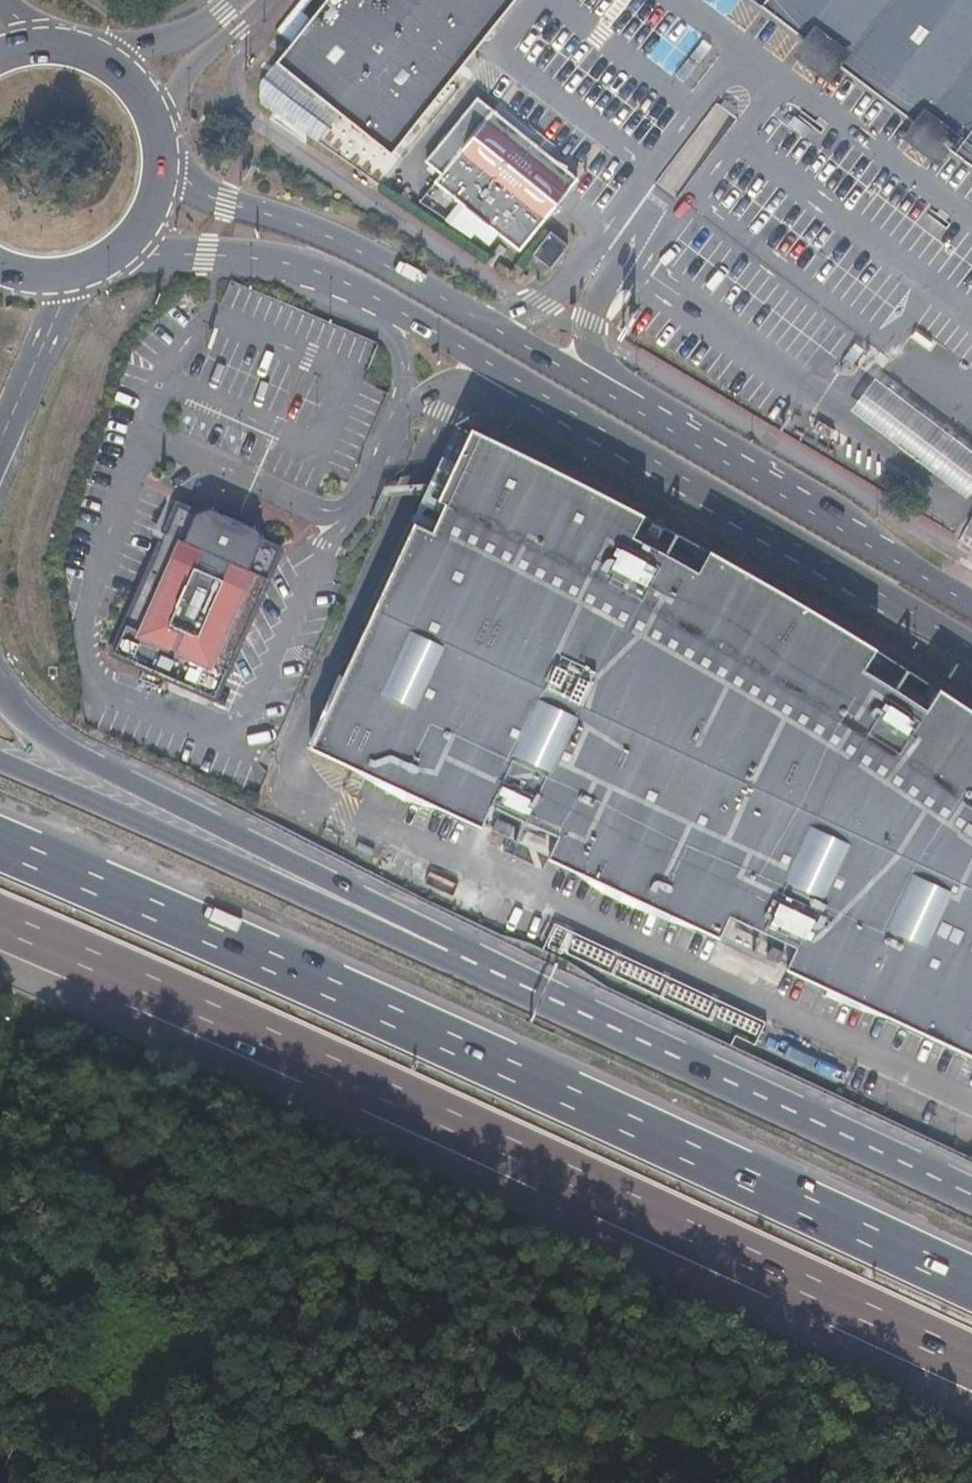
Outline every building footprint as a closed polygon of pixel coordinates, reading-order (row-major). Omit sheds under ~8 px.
[(277,62),(391,153),(456,73),(514,0),(327,0),(277,62)] [(971,163),(971,0),(755,0),(971,163)] [(493,109),(434,181),(520,251),(545,221),(579,179),(493,109)] [(806,110),(797,121),(816,135),(824,124),(806,110)] [(570,243),(553,229),(533,254),(550,268),(570,243)] [(865,355),(852,345),(839,361),(852,371),(865,355)] [(851,411),(966,497),(971,490),(971,451),(876,378),(851,411)] [(422,501),(418,509),(415,518),(413,521),(397,551),(389,570),(375,600),(372,605),(307,743),(357,767),(391,783),(435,804),(488,829),(491,830),(552,860),(559,863),(586,876),(594,880),(629,897),(654,909),(687,924),(720,940),(729,944),(786,972),(795,976),(850,1002),(860,1007),(884,1019),(892,1023),(914,1034),(925,1039),(971,1061),(971,720),(963,714),(950,706),(938,698),(934,695),(886,663),(875,656),(844,636),(824,624),(782,598),(780,596),(757,583),(750,579),(722,563),(718,560),(696,548),(655,525),(653,523),(587,488),(568,477),(551,469),(469,426),(444,492),(442,495),(437,508),(422,501)] [(197,525),(184,518),(128,642),(152,653),(212,680),(268,557),(252,549),(246,533),(242,534),(216,521),(216,519),(199,526),(197,525)]
